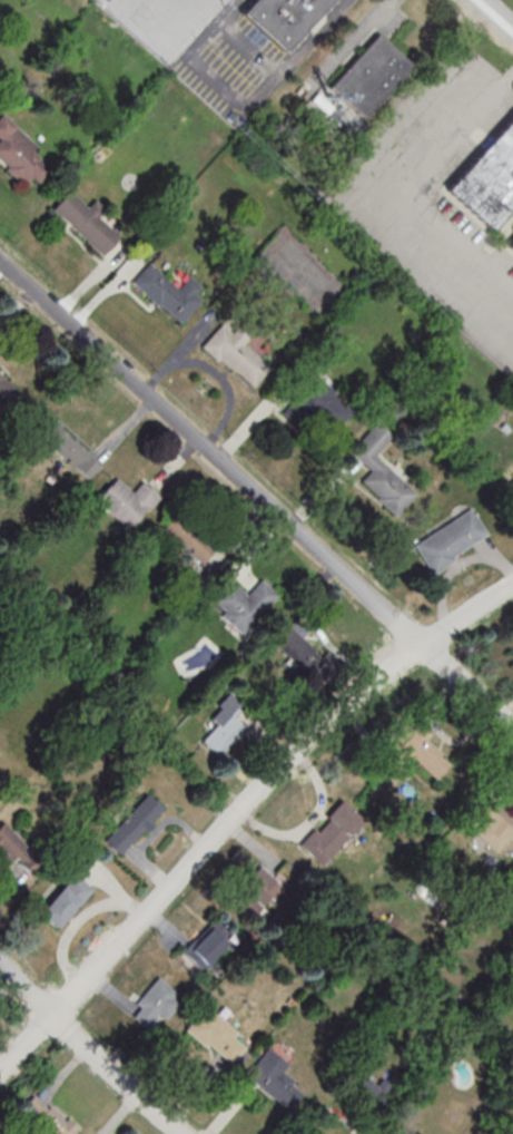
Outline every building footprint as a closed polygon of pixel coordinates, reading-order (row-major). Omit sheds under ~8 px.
[(240,12),(251,0),(327,0),(282,50),(240,12)] [(375,35),(408,65),(361,118),(327,87),(375,35)] [(314,94),(307,101),(323,114),(329,106),(314,94)] [(487,229),(512,199),(512,111),(444,191),(487,229)] [(8,165),(0,158),(0,139),(0,114),(1,113),(17,126),(14,127),(36,146),(31,151),(39,158),(38,160),(48,169),(37,183),(31,177),(26,183),(21,179),(19,182),(4,169),(8,165)] [(69,193),(118,236),(100,256),(51,213),(69,193)] [(147,263),(196,306),(179,326),(129,283),(147,263)] [(219,323),(268,366),(250,387),(201,343),(219,323)] [(314,374),(332,391),(331,393),(349,411),(332,430),(313,412),(297,429),(279,412),(314,374)] [(3,413),(0,410),(0,375),(20,393),(3,413)] [(46,411),(95,454),(77,475),(28,431),(46,411)] [(366,450),(415,493),(397,512),(348,469),(366,450)] [(115,479),(130,493),(141,481),(158,497),(145,511),(142,509),(126,528),(95,500),(115,479)] [(413,543),(430,572),(490,538),(473,508),(413,543)] [(217,543),(175,513),(161,532),(204,562),(217,543)] [(228,580),(245,596),(259,579),(276,595),(240,635),(219,616),(224,610),(211,599),(228,580)] [(295,619),(307,630),(300,638),(314,649),(312,652),(320,658),(326,653),(342,667),(327,683),(316,674),(312,680),(273,644),(295,619)] [(309,664),(292,678),(304,692),(321,679),(309,664)] [(218,724),(202,741),(219,757),(255,720),(232,698),(212,719),(218,724)] [(427,741),(432,736),(408,714),(390,733),(401,743),(397,747),(433,781),(450,763),(427,741)] [(102,840),(119,856),(164,810),(147,794),(102,840)] [(511,816),(491,797),(477,812),(486,820),(473,833),(496,854),(508,841),(512,846),(512,814),(511,816)] [(362,817),(337,798),(299,848),(325,867),(362,817)] [(26,845),(2,821),(0,823),(0,852),(9,862),(26,845)] [(233,895),(258,920),(292,887),(278,874),(274,878),(263,866),(233,895)] [(93,891),(75,873),(37,911),(54,929),(93,891)] [(232,940),(217,922),(182,950),(198,969),(232,940)] [(127,1010),(149,1032),(181,1000),(159,978),(127,1010)] [(201,1005),(234,1032),(229,1037),(240,1047),(227,1063),(205,1044),(201,1047),(181,1029),(201,1005)] [(262,1056),(310,1099),(294,1118),(244,1075),(262,1056)] [(78,1129),(37,1092),(20,1110),(47,1133),(73,1133),(78,1129)]
